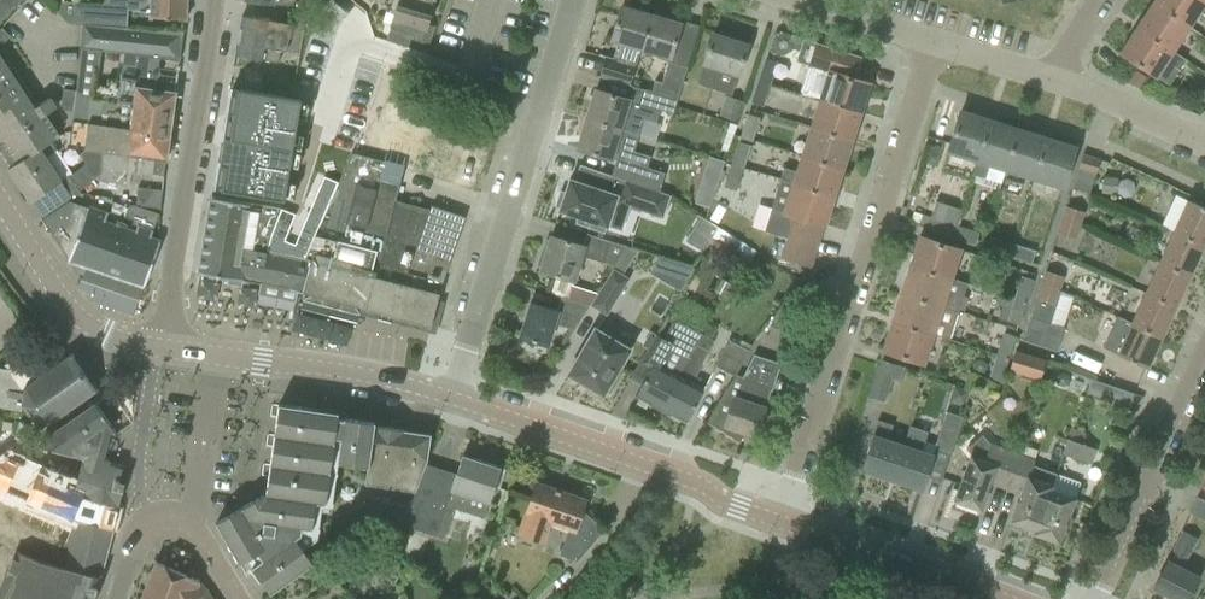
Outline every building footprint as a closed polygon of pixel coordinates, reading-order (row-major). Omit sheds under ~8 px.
[(15,5),(18,9),(27,0),(0,0),(0,22),(15,5)] [(104,5),(128,7),(128,9),(129,9),(151,10),(150,17),(161,17),(185,18),(186,0),(104,0),(104,5)] [(385,41),(408,48),(410,38),(428,44),(434,26),(428,24),(435,0),(397,0),(385,41)] [(616,5),(621,7),(627,8),(630,0),(617,0),(616,5)] [(1154,4),(1189,27),(1204,2),(1202,0),(1156,0),(1154,4)] [(56,1),(55,12),(66,24),(76,25),(76,23),(84,23),(99,24),(128,26),(128,25),(129,9),(128,9),(128,7),(104,5),(56,1)] [(1189,27),(1154,4),(1138,28),(1173,51),(1189,27)] [(641,48),(651,16),(621,7),(611,39),(641,48)] [(235,55),(265,60),(279,62),(281,50),(299,53),(304,26),(242,15),(235,55)] [(651,16),(641,48),(670,57),(680,24),(651,16)] [(128,26),(99,24),(84,23),(76,23),(76,25),(83,25),(81,48),(96,50),(102,51),(125,54),(160,58),(180,61),(183,32),(164,29),(128,25),(128,26)] [(0,29),(0,43),(2,45),(10,36),(1,28),(0,29)] [(1185,59),(1173,51),(1138,28),(1122,52),(1121,51),(1120,53),(1169,85),(1185,59)] [(738,74),(740,68),(747,45),(713,34),(697,85),(711,90),(718,67),(738,74)] [(853,78),(860,56),(817,43),(792,35),(787,52),(799,55),(797,60),(810,65),(829,70),(820,99),(860,112),(869,83),(853,78)] [(350,36),(320,96),(371,121),(400,61),(350,36)] [(102,51),(96,50),(81,48),(76,91),(75,91),(73,111),(74,111),(70,147),(88,150),(102,152),(122,154),(123,143),(128,143),(128,139),(140,141),(142,129),(148,130),(151,109),(172,112),(175,93),(155,90),(157,79),(161,74),(159,67),(160,58),(125,54),(121,81),(108,80),(107,86),(97,85),(102,51)] [(102,51),(97,85),(107,86),(108,80),(121,81),(125,54),(102,51)] [(13,73),(0,52),(0,82),(13,73)] [(600,77),(629,85),(635,64),(606,56),(600,77)] [(766,59),(759,81),(769,84),(776,62),(766,59)] [(652,92),(677,100),(687,67),(668,61),(662,82),(656,81),(652,92)] [(1132,68),(1124,81),(1139,88),(1146,77),(1132,68)] [(0,82),(0,113),(14,104),(28,95),(13,73),(0,82)] [(763,105),(769,84),(759,81),(753,102),(763,105)] [(673,113),(677,100),(652,92),(629,85),(625,98),(596,89),(587,119),(640,134),(645,118),(656,121),(660,109),(673,113)] [(62,89),(61,105),(65,110),(73,111),(75,91),(62,89)] [(215,186),(215,189),(226,191),(284,201),(285,197),(287,183),(290,166),(292,152),(293,148),(295,134),(298,117),(300,103),(301,100),(232,89),(231,92),(232,92),(224,137),(223,140),(224,140),(220,162),(219,162),(219,165),(220,165),(216,186),(215,186)] [(736,122),(744,101),(728,95),(720,116),(736,122)] [(407,124),(402,138),(421,143),(434,102),(415,96),(407,124)] [(41,148),(56,139),(42,117),(57,107),(51,97),(22,116),(14,104),(0,113),(0,150),(11,167),(41,148)] [(820,100),(811,128),(851,140),(860,112),(820,100)] [(434,102),(421,143),(439,149),(452,107),(434,102)] [(452,107),(439,149),(458,154),(471,113),(452,107)] [(122,154),(165,160),(166,160),(172,112),(151,109),(148,130),(142,129),(140,141),(128,139),(128,143),(123,143),(122,154)] [(948,152),(949,152),(977,161),(989,121),(962,112),(962,111),(961,110),(948,152)] [(749,115),(742,137),(752,140),(758,118),(749,115)] [(383,117),(379,131),(388,134),(393,120),(383,117)] [(617,160),(613,174),(656,189),(661,172),(643,166),(647,155),(634,151),(640,134),(587,119),(578,148),(617,160)] [(397,121),(393,135),(402,138),(407,124),(397,121)] [(977,161),(973,175),(984,178),(988,165),(1005,170),(1018,130),(990,121),(977,161)] [(728,123),(720,150),(727,152),(733,133),(735,125),(728,123)] [(802,156),(842,169),(851,140),(811,128),(802,156)] [(1018,130),(1005,170),(1033,179),(1046,139),(1018,130)] [(379,131),(375,145),(384,147),(388,134),(379,131)] [(1046,139),(1033,179),(1062,188),(1075,147),(1074,146),(1073,148),(1046,139)] [(11,167),(8,168),(30,202),(31,202),(32,204),(61,182),(62,181),(72,174),(52,142),(41,148),(11,167)] [(734,162),(733,164),(743,168),(750,146),(740,143),(734,162)] [(374,148),(372,154),(386,158),(389,149),(384,147),(375,145),(374,148)] [(80,155),(86,164),(96,177),(100,174),(102,152),(88,150),(80,155)] [(928,151),(924,163),(936,167),(940,155),(928,151)] [(100,174),(99,181),(122,185),(124,173),(124,170),(152,174),(164,175),(165,160),(166,160),(165,160),(122,154),(102,152),(100,174)] [(352,153),(344,170),(380,179),(385,161),(355,154),(352,153)] [(1100,160),(1083,155),(1072,188),(1090,193),(1100,160)] [(793,183),(833,196),(842,169),(802,156),(797,171),(782,167),(779,179),(793,183)] [(61,182),(32,204),(41,218),(68,200),(73,197),(72,196),(79,191),(96,177),(86,164),(72,174),(62,181),(61,182)] [(743,168),(733,164),(726,187),(736,190),(743,168)] [(354,306),(367,309),(382,251),(383,252),(393,211),(400,185),(380,179),(344,170),(340,179),(339,183),(306,259),(311,260),(303,292),(304,293),(302,299),(353,312),(354,306)] [(656,190),(656,189),(613,174),(607,173),(603,186),(593,183),(570,176),(565,191),(560,190),(555,206),(560,207),(559,210),(578,216),(575,224),(604,233),(607,225),(606,225),(613,200),(633,206),(662,217),(670,195),(656,190)] [(273,234),(268,251),(306,259),(339,183),(324,176),(295,245),(285,241),(295,214),(283,210),(273,234)] [(1102,177),(1100,193),(1113,194),(1115,178),(1102,177)] [(824,225),(833,196),(793,183),(779,179),(769,207),(795,215),(782,257),(810,265),(823,224),(824,225)] [(701,183),(695,203),(709,207),(715,187),(701,183)] [(139,188),(137,206),(160,209),(162,191),(139,188)] [(241,279),(261,283),(268,251),(273,234),(283,210),(283,209),(212,196),(199,273),(218,276),(217,285),(240,288),(241,279)] [(68,200),(41,218),(67,257),(72,259),(71,263),(77,272),(83,275),(104,220),(106,215),(68,200)] [(1175,232),(1203,245),(1204,240),(1204,208),(1189,201),(1175,232)] [(962,209),(939,202),(930,228),(953,236),(957,225),(962,209)] [(83,275),(82,278),(139,299),(160,242),(150,238),(159,214),(135,206),(130,205),(125,220),(133,222),(130,230),(104,220),(83,275)] [(382,251),(367,309),(431,326),(443,281),(465,217),(431,206),(426,220),(393,211),(383,252),(382,251)] [(1061,220),(1081,227),(1086,213),(1066,206),(1061,220)] [(700,215),(685,240),(703,251),(709,242),(711,237),(715,230),(718,226),(700,215)] [(1056,233),(1076,240),(1081,227),(1061,220),(1056,233)] [(953,236),(975,244),(979,232),(957,225),(953,236)] [(709,242),(702,253),(721,263),(730,249),(748,260),(755,249),(718,226),(715,230),(711,237),(709,242)] [(1161,263),(1189,275),(1203,245),(1175,232),(1161,263)] [(540,270),(574,281),(582,256),(615,266),(627,246),(588,235),(584,246),(551,236),(545,255),(541,254),(536,268),(541,269),(540,270)] [(920,238),(911,265),(951,278),(960,249),(919,236),(919,238),(920,238)] [(987,250),(1009,257),(1013,243),(991,237),(987,250)] [(1009,257),(1032,263),(1036,250),(1013,243),(1009,257)] [(598,293),(590,305),(606,315),(631,278),(622,273),(637,249),(627,246),(615,266),(614,267),(598,293)] [(298,291),(303,292),(311,260),(306,259),(268,251),(261,283),(259,293),(296,301),(298,291)] [(660,258),(651,273),(681,290),(693,268),(660,258)] [(1189,275),(1161,263),(1147,293),(1175,306),(1189,275)] [(951,278),(911,265),(902,294),(942,307),(959,312),(968,283),(951,278)] [(1046,271),(1042,284),(1060,290),(1064,278),(1046,271)] [(1015,298),(1028,302),(1034,280),(1022,277),(1015,298)] [(1064,328),(1049,323),(1060,290),(1042,284),(1024,340),(1056,351),(1064,328)] [(571,285),(567,298),(588,305),(590,305),(590,306),(590,305),(598,293),(571,285)] [(771,326),(787,332),(804,288),(797,285),(775,314),(771,326)] [(1133,323),(1162,335),(1175,306),(1147,293),(1133,323)] [(902,294),(893,322),(933,335),(933,334),(950,339),(959,312),(942,307),(902,294)] [(1000,318),(1020,325),(1028,302),(1015,298),(1007,295),(1000,318)] [(548,345),(554,324),(574,330),(590,305),(588,305),(567,298),(561,296),(556,310),(531,302),(520,337),(548,345)] [(1162,335),(1133,323),(1133,324),(1118,317),(1104,348),(1147,368),(1162,335)] [(636,396),(661,409),(695,344),(701,334),(683,325),(677,321),(671,323),(663,339),(656,335),(641,363),(632,380),(642,385),(636,396)] [(893,322),(885,349),(884,348),(883,350),(924,363),(933,335),(893,322)] [(595,328),(568,374),(603,395),(606,390),(610,393),(620,375),(616,373),(630,349),(595,328)] [(686,423),(697,401),(704,389),(692,382),(714,341),(701,334),(695,344),(661,409),(686,423)] [(998,356),(1008,359),(1014,337),(1004,334),(998,356)] [(749,351),(730,341),(716,366),(735,376),(749,351)] [(1015,351),(1009,369),(1040,379),(1046,361),(1015,351)] [(69,355),(26,385),(25,382),(16,380),(17,375),(14,371),(0,369),(0,407),(21,410),(22,407),(32,420),(50,424),(98,390),(72,353),(69,355)] [(773,389),(776,378),(781,364),(758,356),(754,355),(741,380),(733,405),(720,401),(707,422),(740,442),(744,432),(757,436),(766,408),(765,407),(771,390),(772,391),(773,389)] [(1001,380),(1008,359),(998,356),(991,377),(1001,380)] [(904,367),(903,367),(880,359),(868,396),(886,402),(893,379),(900,381),(904,367)] [(1057,376),(1056,380),(1058,384),(1062,386),(1067,384),(1068,379),(1066,375),(1062,374),(1057,376)] [(1092,380),(1087,396),(1129,410),(1134,393),(1092,380)] [(954,387),(950,401),(965,406),(969,392),(954,387)] [(83,459),(84,459),(101,463),(102,459),(107,441),(116,435),(95,403),(42,439),(40,441),(45,448),(69,455),(83,459)] [(404,430),(375,426),(375,423),(337,417),(338,416),(311,412),(312,409),(279,404),(266,493),(216,523),(239,564),(246,559),(270,593),(313,564),(296,539),(301,535),(302,528),(312,530),(316,503),(325,504),(332,455),(345,457),(344,464),(367,467),(367,471),(365,484),(388,487),(415,490),(426,464),(427,460),(431,436),(404,432),(404,430)] [(948,413),(936,449),(951,454),(963,418),(948,413)] [(893,480),(904,446),(888,440),(893,425),(878,420),(861,470),(893,480)] [(905,446),(904,446),(893,480),(923,490),(934,455),(922,451),(928,433),(911,427),(905,446)] [(1069,439),(1063,453),(1090,463),(1096,448),(1082,444),(1086,434),(1072,428),(1069,439)] [(1008,489),(1020,455),(991,444),(985,461),(970,456),(954,500),(981,510),(991,483),(1008,489)] [(426,464),(415,490),(416,491),(410,504),(409,504),(401,524),(444,539),(454,508),(459,494),(489,504),(495,487),(500,489),(506,469),(463,455),(456,474),(426,464)] [(1035,530),(1050,488),(1052,485),(1055,475),(1032,466),(1034,460),(1020,455),(1008,489),(1020,494),(1011,521),(1035,530)] [(0,464),(0,488),(72,519),(113,530),(118,507),(83,500),(84,491),(75,487),(75,486),(61,479),(62,476),(57,475),(56,477),(9,458),(0,464)] [(75,486),(75,487),(84,491),(83,500),(118,507),(125,483),(123,482),(119,481),(120,477),(122,469),(120,468),(109,465),(110,461),(102,459),(101,463),(84,459),(83,459),(75,486)] [(536,483),(528,506),(518,536),(544,545),(552,525),(570,531),(560,556),(576,561),(589,547),(604,529),(582,510),(586,500),(536,483)] [(1035,530),(1034,534),(1059,543),(1075,497),(1051,489),(1052,485),(1050,488),(1035,530)] [(16,551),(63,569),(97,578),(98,577),(101,578),(102,576),(101,576),(113,530),(72,519),(0,488),(0,542),(16,551)] [(1204,520),(1204,500),(1198,497),(1190,514),(1204,520)] [(400,527),(401,524),(409,504),(381,500),(377,524),(400,527)] [(1197,582),(1200,576),(1184,568),(1199,540),(1184,532),(1168,562),(1167,562),(1154,587),(1177,598),(1188,598),(1197,582)] [(8,598),(96,598),(95,598),(100,580),(101,580),(101,578),(98,577),(97,578),(63,569),(16,551),(0,542),(0,594),(8,598)] [(200,582),(156,561),(144,593),(142,598),(213,598),(200,582)]
